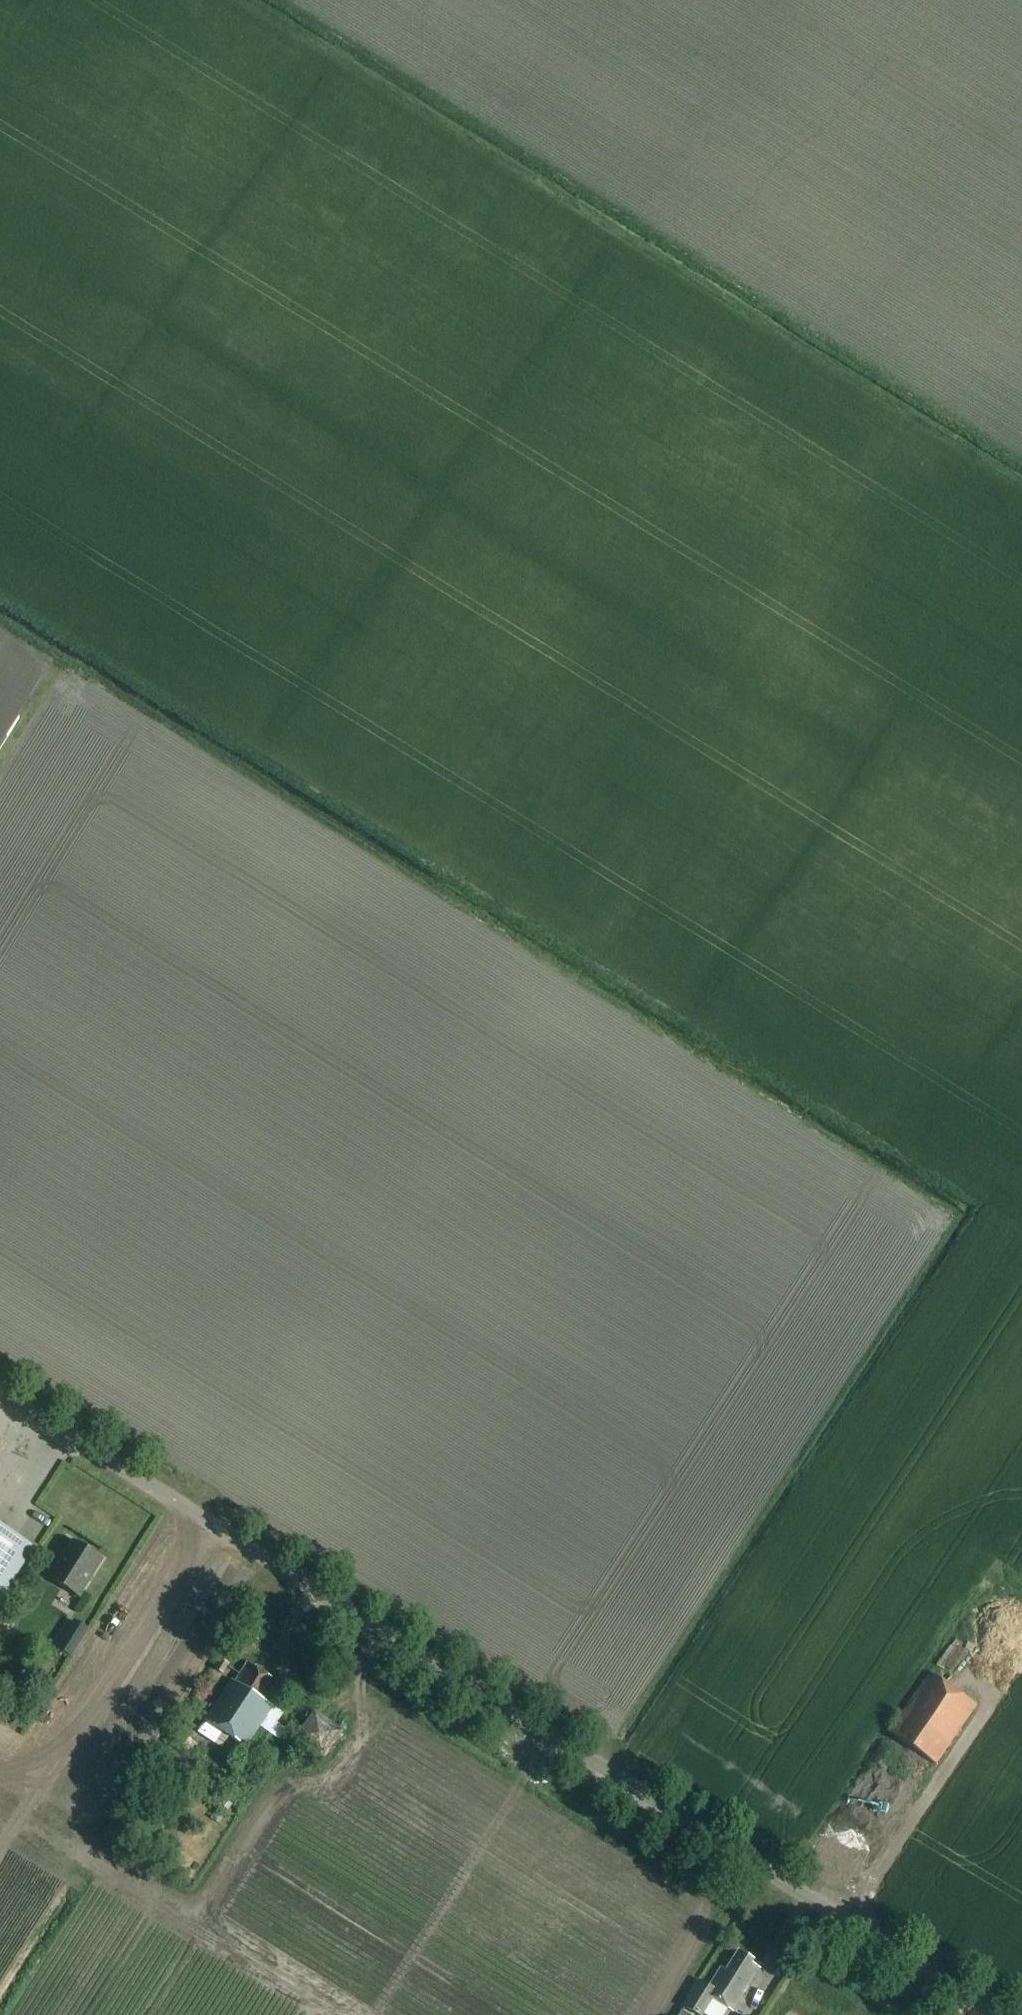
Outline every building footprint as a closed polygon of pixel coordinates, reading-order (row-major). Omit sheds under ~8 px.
[(37,1551),(0,1527),(0,1609),(37,1551)] [(79,1598),(103,1561),(74,1542),(50,1580),(79,1598)] [(72,1660),(89,1632),(73,1623),(57,1650),(72,1660)] [(223,1676),(230,1666),(223,1661),(216,1671),(223,1676)] [(261,1698),(272,1680),(248,1665),(236,1683),(233,1680),(198,1734),(220,1749),(230,1734),(248,1746),(273,1707),(261,1698)] [(937,1765),(978,1706),(930,1673),(889,1732),(937,1765)] [(327,1762),(346,1732),(316,1713),(297,1743),(327,1762)] [(760,1970),(752,1965),(754,1962),(739,1952),(727,1973),(722,1969),(710,1989),(700,1982),(684,2008),(695,2014),(704,2014),(713,2000),(733,2013),(760,1970)]
